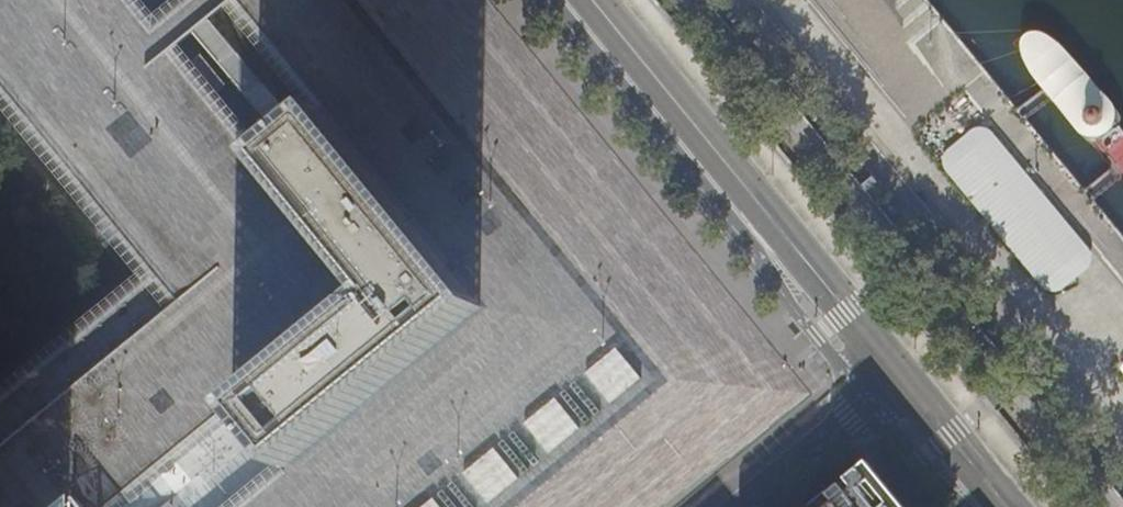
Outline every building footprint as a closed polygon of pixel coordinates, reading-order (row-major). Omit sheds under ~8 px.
[(1122,174),(1122,116),(1066,46),(1056,36),(1044,28),(1035,25),(1027,27),(1022,33),(1020,39),(1023,52),(1028,65),(1049,92),(1119,170),(1122,174)] [(281,467),(480,305),(317,106),(256,156),(369,294),(231,406),(281,467)] [(932,158),(1047,298),(1093,260),(979,120),(932,158)] [(640,376),(615,345),(594,362),(585,370),(609,400),(640,376)] [(1122,378),(1122,358),(1113,366),(1122,378)] [(0,457),(0,493),(1,494),(13,479),(19,483),(27,473),(35,479),(65,441),(87,459),(97,447),(76,430),(92,410),(59,383),(0,457)] [(579,426),(554,395),(524,420),(549,450),(579,426)] [(517,477),(492,446),(463,470),(488,501),(517,477)] [(898,498),(870,463),(858,473),(816,506),(906,506),(898,498)] [(432,496),(418,506),(441,506),(432,496)]
